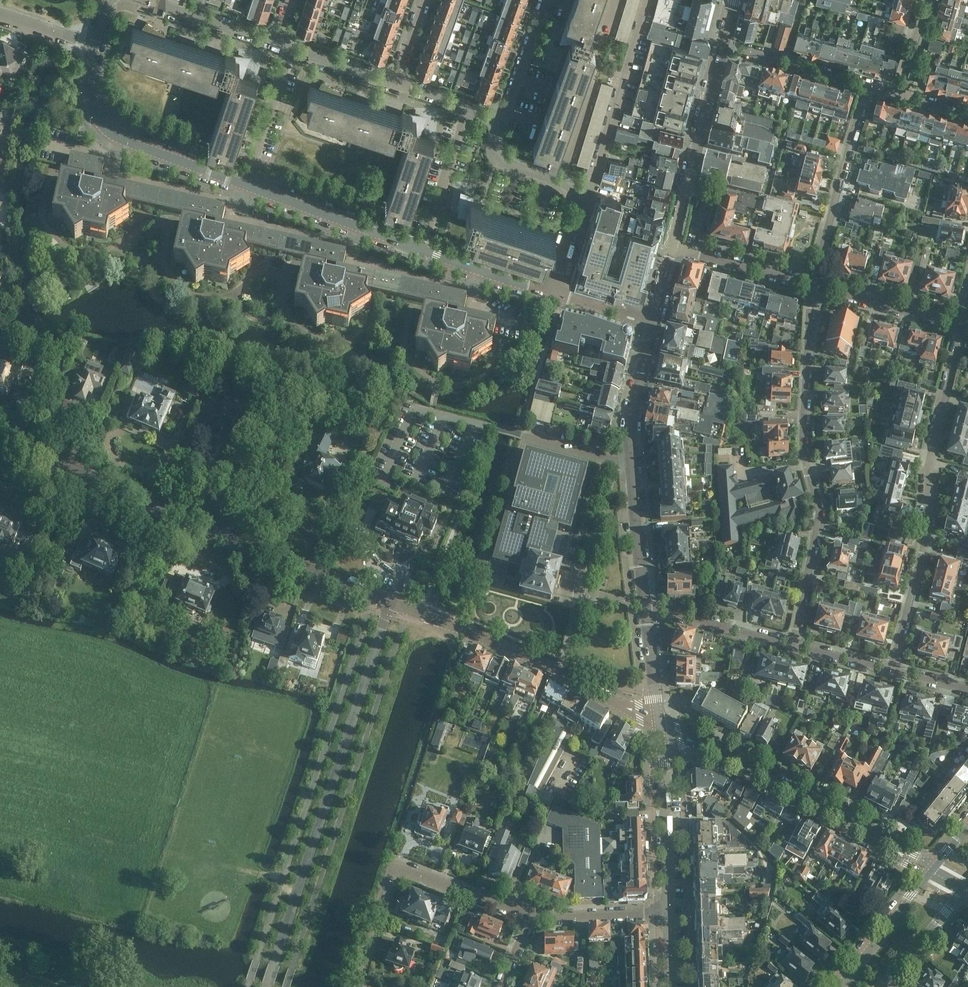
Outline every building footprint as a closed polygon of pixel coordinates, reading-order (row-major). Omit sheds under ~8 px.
[(250,3),(270,9),(273,0),(251,0),(250,3)] [(310,0),(306,0),(303,10),(318,15),(323,16),(324,10),(320,9),(322,4),(310,0)] [(385,3),(404,9),(407,0),(385,0),(385,3)] [(441,2),(459,8),(462,0),(441,0),(441,2)] [(504,2),(523,9),(527,0),(505,0),(504,2)] [(566,22),(567,23),(590,31),(591,31),(591,30),(590,30),(593,21),(592,21),(595,13),(596,13),(595,12),(600,0),(574,0),(566,22)] [(656,6),(706,19),(709,8),(679,0),(658,0),(656,6)] [(748,1),(770,6),(780,9),(781,6),(795,10),(798,0),(749,0),(748,1)] [(816,3),(845,11),(847,4),(848,1),(851,1),(851,0),(816,0),(816,3)] [(892,4),(910,9),(911,4),(912,4),(913,0),(894,0),(892,4)] [(939,8),(956,13),(963,15),(966,3),(960,1),(955,0),(942,0),(939,8)] [(770,6),(748,1),(746,1),(745,8),(746,9),(745,13),(766,19),(766,20),(777,24),(778,19),(791,23),(792,23),(795,10),(781,6),(780,9),(770,6)] [(441,2),(437,12),(455,18),(459,8),(441,2)] [(523,9),(504,2),(501,11),(520,18),(523,9)] [(270,9),(250,3),(247,14),(266,20),(270,9)] [(404,9),(385,3),(381,13),(400,19),(404,9)] [(626,3),(624,9),(635,13),(637,7),(626,3)] [(876,7),(875,12),(883,14),(882,14),(906,21),(908,16),(909,15),(910,12),(909,10),(910,9),(892,4),(889,3),(888,3),(886,9),(883,8),(883,9),(876,7)] [(847,4),(845,11),(857,14),(858,10),(859,7),(847,4)] [(706,19),(656,6),(653,18),(667,22),(703,31),(706,19)] [(939,8),(936,20),(958,26),(957,27),(959,27),(963,15),(956,13),(939,8)] [(624,9),(622,15),(634,19),(636,13),(635,13),(624,9)] [(318,15),(303,10),(300,21),(315,25),(319,27),(321,21),(317,20),(318,15)] [(500,13),(497,22),(516,29),(519,20),(520,18),(501,11),(500,13)] [(437,12),(433,22),(452,28),(457,31),(461,21),(455,19),(455,18),(437,12)] [(381,13),(377,24),(396,30),(400,19),(381,13)] [(876,22),(875,28),(877,29),(880,21),(881,16),(870,13),(869,20),(876,22)] [(740,14),(735,34),(754,38),(759,19),(740,14)] [(622,15),(620,21),(632,25),(634,19),(622,15)] [(667,22),(653,18),(651,26),(647,36),(689,48),(689,49),(701,52),(706,54),(710,40),(701,38),(682,33),(682,32),(665,28),(667,22)] [(778,19),(777,24),(772,42),(785,45),(791,23),(778,19)] [(905,23),(893,20),(892,26),(903,29),(905,23)] [(936,20),(932,32),(954,38),(957,27),(958,26),(936,20)] [(315,25),(300,21),(296,31),(316,38),(317,32),(313,31),(315,25)] [(620,21),(619,27),(630,31),(632,25),(620,21)] [(142,28),(134,26),(130,35),(136,36),(123,55),(131,65),(151,74),(157,61),(217,81),(221,70),(226,56),(224,56),(224,57),(207,51),(208,51),(207,50),(207,51),(190,45),(191,45),(190,44),(190,45),(173,40),(174,39),(173,39),(165,37),(166,33),(146,22),(142,28)] [(433,22),(430,32),(448,38),(452,28),(433,22)] [(497,22),(493,32),(512,39),(516,29),(497,22)] [(578,46),(577,48),(587,52),(588,49),(589,47),(592,37),(588,35),(590,31),(567,23),(566,40),(571,40),(571,41),(578,43),(578,46)] [(396,30),(377,24),(373,34),(377,35),(392,41),(396,30)] [(797,31),(793,47),(794,48),(794,49),(796,50),(797,49),(805,51),(805,52),(811,31),(812,28),(811,27),(806,25),(803,33),(797,31)] [(903,29),(892,26),(890,31),(902,35),(903,29)] [(619,27),(617,33),(628,36),(628,37),(630,31),(619,27)] [(811,31),(805,52),(811,53),(812,55),(814,56),(816,55),(817,55),(817,54),(822,38),(815,36),(816,32),(817,29),(812,27),(812,28),(811,31)] [(902,35),(890,31),(888,37),(900,41),(902,35)] [(430,32),(426,42),(444,49),(448,38),(430,32)] [(512,39),(493,32),(490,42),(509,49),(512,39)] [(767,34),(764,44),(771,46),(772,42),(774,35),(767,34)] [(392,41),(377,35),(375,43),(371,41),(369,44),(389,51),(392,41)] [(817,54),(817,55),(821,56),(822,58),(823,58),(825,57),(831,59),(831,58),(836,42),(834,41),(835,38),(830,36),(829,40),(822,38),(817,54)] [(944,40),(931,37),(928,48),(940,52),(944,40)] [(659,120),(682,126),(687,108),(685,107),(689,94),(690,89),(691,90),(701,52),(689,49),(689,48),(652,38),(641,81),(632,113),(643,116),(659,120)] [(836,42),(831,58),(843,62),(849,40),(844,39),(842,43),(836,42)] [(849,40),(843,62),(855,65),(862,41),(859,48),(852,46),(854,41),(849,40)] [(0,46),(0,66),(3,68),(12,73),(24,53),(3,41),(0,46)] [(862,41),(855,65),(866,68),(867,69),(872,52),(871,52),(864,50),(867,42),(862,41)] [(423,52),(438,57),(441,59),(444,49),(426,42),(423,52)] [(509,49),(490,42),(486,52),(505,59),(509,49)] [(956,44),(949,42),(948,49),(955,51),(956,44)] [(389,51),(369,44),(368,48),(372,50),(370,56),(385,62),(389,51)] [(587,52),(577,48),(569,46),(533,149),(551,156),(549,161),(556,163),(556,162),(553,161),(554,159),(556,160),(556,157),(557,158),(558,157),(557,157),(560,148),(562,140),(563,141),(563,140),(563,139),(568,123),(569,124),(569,123),(569,122),(574,106),(575,106),(575,105),(580,89),(581,89),(581,88),(586,72),(587,72),(588,71),(587,71),(589,63),(590,64),(594,54),(587,52)] [(226,56),(221,70),(232,74),(232,73),(243,76),(244,56),(236,55),(226,52),(224,56),(226,56)] [(423,52),(419,62),(438,69),(439,65),(435,64),(438,57),(423,52)] [(505,59),(486,52),(482,62),(502,69),(505,59)] [(872,52),(867,69),(879,72),(883,55),(878,54),(872,52)] [(883,55),(879,72),(891,76),(895,59),(896,56),(888,54),(884,53),(883,55)] [(438,69),(419,62),(415,73),(430,78),(433,71),(437,73),(438,69)] [(502,69),(482,62),(479,72),(483,74),(498,79),(502,69)] [(728,64),(726,74),(741,78),(754,81),(759,82),(762,68),(746,64),(745,68),(743,68),(737,66),(728,64)] [(935,69),(930,86),(943,90),(948,73),(949,68),(948,68),(948,67),(937,64),(935,69)] [(922,65),(917,82),(930,86),(935,69),(922,65)] [(948,73),(943,90),(945,90),(945,92),(948,93),(949,91),(955,93),(960,77),(962,69),(950,66),(949,68),(948,73)] [(955,93),(967,97),(967,96),(967,71),(962,69),(960,77),(955,93)] [(232,73),(232,74),(208,147),(216,150),(218,145),(235,151),(258,81),(243,76),(232,73)] [(480,80),(476,79),(475,82),(494,89),(498,79),(483,74),(480,80)] [(726,74),(723,84),(744,89),(753,91),(758,93),(759,92),(759,90),(760,86),(755,84),(754,89),(752,89),(754,81),(741,78),(726,74)] [(759,92),(760,92),(759,99),(768,101),(769,99),(775,78),(763,74),(760,86),(759,90),(759,92)] [(775,78),(769,99),(772,100),(771,105),(778,107),(781,99),(784,100),(789,82),(782,79),(781,78),(778,77),(777,78),(775,78)] [(342,93),(323,81),(318,87),(310,85),(307,94),(312,95),(311,97),(300,114),(309,124),(328,133),(333,120),(393,140),(397,129),(401,115),(342,95),(342,93)] [(789,82),(784,100),(784,98),(797,101),(801,85),(798,84),(797,82),(791,81),(789,81),(789,82)] [(494,89),(475,82),(474,86),(478,87),(475,94),(491,100),(494,89)] [(723,84),(720,94),(736,98),(742,100),(744,89),(723,84)] [(797,101),(794,110),(808,114),(809,109),(812,98),(815,89),(809,87),(808,86),(805,85),(803,86),(801,85),(797,101)] [(601,86),(599,92),(610,96),(612,90),(601,86)] [(812,98),(809,109),(813,111),(812,113),(820,115),(822,109),(827,92),(815,88),(812,98)] [(599,92),(597,98),(609,102),(610,96),(599,92)] [(822,109),(820,115),(833,118),(835,112),(839,96),(838,94),(834,93),(832,94),(827,93),(827,92),(822,109)] [(720,94),(718,105),(739,110),(740,104),(735,103),(736,98),(720,94)] [(835,112),(833,118),(846,122),(847,120),(848,116),(853,99),(852,98),(846,96),(844,97),(839,96),(835,112)] [(597,98),(595,104),(607,108),(609,102),(597,98)] [(595,104),(594,110),(605,114),(607,108),(595,104)] [(755,109),(747,107),(745,113),(754,115),(755,109)] [(877,107),(872,122),(884,126),(889,110),(877,107)] [(731,112),(717,108),(716,108),(712,128),(722,130),(721,134),(741,139),(770,146),(773,137),(771,136),(772,132),(770,131),(772,124),(765,121),(741,115),(742,112),(731,110),(731,112)] [(594,110),(592,116),(603,120),(605,114),(594,110)] [(889,110),(884,126),(896,129),(900,113),(898,113),(898,111),(895,110),(893,111),(889,110)] [(401,115),(397,129),(408,132),(419,135),(419,129),(420,115),(413,115),(413,114),(402,111),(401,115)] [(900,113),(896,129),(907,132),(912,117),(907,115),(906,113),(903,112),(901,114),(900,113)] [(592,116),(590,122),(601,125),(603,120),(592,116)] [(659,120),(643,116),(639,132),(681,143),(684,131),(657,124),(659,120)] [(907,132),(905,138),(917,141),(918,136),(923,120),(921,119),(921,118),(918,117),(917,118),(912,117),(907,132)] [(917,141),(917,142),(928,145),(930,139),(934,123),(929,122),(930,120),(924,119),(924,120),(923,120),(918,136),(917,141)] [(590,122),(588,128),(600,131),(601,125),(590,122)] [(928,145),(939,149),(941,142),(946,126),(944,126),(945,125),(939,123),(939,124),(934,123),(930,139),(928,145)] [(946,126),(941,142),(953,145),(957,130),(952,128),(952,127),(949,126),(947,127),(946,126)] [(617,127),(614,138),(636,144),(638,138),(653,142),(651,148),(659,149),(678,154),(681,143),(639,132),(617,127)] [(588,128),(586,134),(598,137),(600,131),(588,128)] [(952,150),(957,151),(958,147),(964,149),(967,135),(967,133),(967,131),(964,130),(962,131),(957,130),(953,145),(952,150)] [(433,140),(408,132),(383,206),(392,209),(394,204),(410,209),(433,140)] [(707,147),(708,148),(742,156),(743,153),(759,157),(757,165),(769,168),(774,149),(770,148),(771,147),(711,132),(707,147)] [(586,134),(585,140),(596,143),(598,137),(586,134)] [(778,149),(781,141),(773,139),(770,147),(778,149)] [(824,150),(834,153),(837,142),(827,139),(824,150)] [(585,140),(583,146),(594,149),(596,143),(585,140)] [(788,143),(786,149),(793,151),(805,154),(807,148),(795,145),(788,143)] [(583,146),(581,152),(592,155),(594,149),(583,146)] [(643,153),(641,158),(674,167),(678,154),(659,149),(653,148),(651,155),(643,153)] [(581,152),(579,158),(591,161),(592,155),(581,152)] [(85,183),(62,177),(53,217),(62,219),(75,239),(84,234),(106,239),(108,229),(129,217),(124,209),(125,201),(159,209),(163,192),(101,178),(105,162),(71,154),(68,171),(95,177),(91,193),(83,191),(85,183)] [(721,185),(725,186),(760,194),(762,187),(763,187),(765,179),(764,179),(766,170),(743,165),(742,168),(730,165),(731,161),(707,154),(700,180),(721,185)] [(887,161),(898,164),(901,157),(889,154),(887,161)] [(802,164),(801,170),(822,175),(824,167),(826,166),(827,163),(825,161),(823,161),(822,162),(806,158),(801,157),(800,163),(803,164),(805,163),(804,165),(802,164)] [(579,158),(577,164),(589,168),(591,161),(579,158)] [(611,160),(609,171),(670,183),(674,167),(641,158),(639,158),(637,165),(626,163),(626,164),(611,160)] [(915,170),(906,168),(904,176),(901,176),(901,177),(900,177),(900,179),(894,177),(896,170),(868,162),(867,167),(865,167),(863,173),(859,172),(856,185),(868,188),(869,192),(878,195),(882,193),(882,192),(894,195),(894,196),(895,200),(904,202),(908,200),(907,198),(911,186),(913,179),(915,170)] [(911,162),(910,167),(921,170),(922,165),(911,162)] [(934,168),(922,165),(921,170),(932,173),(934,168)] [(946,171),(934,168),(932,173),(944,176),(946,171)] [(601,180),(599,185),(616,190),(634,195),(634,196),(635,194),(655,199),(655,201),(665,204),(670,183),(609,171),(604,170),(601,180)] [(802,176),(800,182),(819,187),(821,186),(822,183),(821,181),(822,175),(801,170),(799,176),(802,176)] [(721,185),(700,180),(699,184),(701,186),(719,190),(721,185)] [(962,184),(951,181),(949,187),(961,190),(962,184)] [(819,187),(800,182),(798,182),(796,188),(798,189),(796,196),(812,200),(813,201),(815,202),(817,200),(818,199),(817,197),(819,187)] [(948,196),(950,197),(949,203),(967,206),(967,193),(965,193),(966,192),(956,190),(955,191),(950,190),(948,196)] [(163,192),(159,209),(216,222),(212,238),(203,236),(205,227),(183,222),(174,261),(183,263),(196,283),(204,278),(228,283),(230,274),(249,262),(244,253),(246,245),(280,253),(284,236),(222,222),(225,206),(163,192)] [(629,198),(627,204),(643,209),(662,214),(665,204),(655,201),(655,199),(635,194),(634,196),(634,195),(632,199),(629,198)] [(782,194),(781,200),(793,203),(794,197),(782,194)] [(551,239),(554,230),(480,206),(481,201),(472,198),(472,196),(462,195),(460,214),(474,219),(471,230),(541,253),(546,237),(551,239)] [(708,228),(706,237),(711,241),(746,250),(750,237),(746,236),(747,233),(750,234),(750,231),(747,230),(750,222),(753,222),(754,219),(766,222),(767,219),(772,220),(768,238),(756,235),(751,251),(784,260),(797,210),(767,202),(767,201),(758,199),(757,204),(723,195),(717,218),(714,227),(708,228)] [(613,223),(618,205),(595,198),(590,216),(613,223)] [(861,228),(858,227),(859,222),(871,225),(874,216),(882,218),(885,208),(857,200),(855,208),(851,207),(849,214),(851,214),(849,225),(846,224),(844,230),(852,231),(860,234),(861,228)] [(923,218),(943,222),(945,215),(951,217),(950,217),(960,219),(960,218),(965,219),(966,214),(967,215),(967,212),(967,206),(949,203),(948,209),(946,209),(944,215),(933,213),(933,215),(924,213),(923,218)] [(619,206),(614,224),(657,235),(662,218),(636,211),(623,207),(619,206)] [(656,238),(590,219),(577,262),(576,261),(569,284),(633,303),(636,304),(638,297),(642,298),(644,291),(647,282),(645,281),(656,238)] [(938,228),(936,240),(945,242),(945,243),(955,245),(955,244),(961,246),(964,232),(949,230),(950,224),(940,222),(938,228)] [(884,233),(874,230),(871,244),(881,246),(884,233)] [(860,234),(852,231),(850,237),(858,239),(860,234)] [(284,236),(280,253),(336,266),(333,281),(324,279),(326,271),(303,266),(294,305),(304,307),(316,328),(325,322),(349,327),(350,319),(371,306),(365,297),(367,289),(401,297),(405,281),(343,267),(346,250),(284,236)] [(923,255),(920,269),(926,270),(927,265),(931,251),(929,251),(930,246),(926,244),(923,255)] [(842,248),(836,271),(839,271),(838,274),(847,276),(847,274),(850,274),(855,254),(855,251),(842,248)] [(881,273),(878,283),(892,287),(898,263),(899,258),(886,255),(888,250),(882,249),(879,259),(885,260),(882,273),(881,273)] [(947,249),(946,256),(958,259),(960,252),(947,249)] [(855,254),(850,274),(863,277),(869,255),(863,253),(862,256),(855,254)] [(898,263),(892,287),(905,290),(908,280),(909,274),(911,274),(913,267),(920,269),(923,255),(917,254),(915,260),(907,258),(905,265),(898,263)] [(682,272),(681,277),(702,282),(705,270),(702,269),(684,265),(682,266),(681,270),(682,272)] [(921,295),(934,298),(940,274),(927,271),(924,284),(923,283),(921,295)] [(940,274),(934,298),(948,302),(951,291),(950,290),(954,278),(940,274)] [(712,276),(706,302),(722,306),(723,301),(728,282),(728,280),(712,276)] [(702,282),(681,277),(678,289),(696,293),(697,289),(700,289),(702,282)] [(405,281),(401,297),(457,310),(453,326),(445,324),(447,315),(424,310),(415,349),(424,351),(437,372),(446,366),(469,372),(471,362),(491,349),(486,341),(488,334),(493,335),(496,318),(464,311),(467,295),(405,281)] [(728,282),(723,301),(722,306),(722,307),(736,310),(737,306),(742,286),(728,282)] [(755,289),(742,286),(737,306),(744,308),(745,306),(750,307),(755,289)] [(722,307),(722,306),(706,302),(694,300),(696,294),(696,293),(678,289),(675,289),(671,307),(671,309),(672,309),(672,311),(673,312),(696,317),(705,320),(707,322),(704,335),(714,338),(714,337),(720,311),(721,311),(722,307)] [(764,291),(755,289),(750,307),(754,309),(754,310),(758,311),(758,313),(765,314),(766,313),(770,297),(771,297),(770,294),(764,293),(764,291)] [(765,314),(765,316),(770,317),(770,319),(777,321),(780,308),(782,308),(783,300),(771,297),(770,297),(766,313),(765,314)] [(798,304),(783,300),(782,308),(780,308),(777,321),(785,323),(785,321),(795,323),(796,317),(795,317),(797,311),(796,310),(798,304)] [(696,317),(673,312),(670,324),(703,332),(704,327),(697,326),(695,327),(694,326),(696,317)] [(858,320),(834,313),(826,342),(827,343),(850,349),(851,349),(858,320)] [(610,330),(586,323),(562,317),(560,327),(559,327),(551,349),(577,356),(580,344),(602,349),(602,351),(605,351),(602,362),(625,367),(630,345),(630,343),(632,341),(632,338),(631,336),(629,335),(626,335),(624,334),(616,331),(615,331),(610,330)] [(874,344),(880,346),(885,327),(880,325),(877,326),(872,325),(867,345),(873,346),(874,344)] [(885,327),(880,346),(886,347),(885,350),(892,351),(897,331),(893,330),(891,328),(885,327)] [(664,341),(664,342),(703,351),(710,353),(722,356),(726,340),(714,337),(714,338),(704,335),(699,334),(698,338),(694,337),(692,334),(667,328),(666,329),(667,329),(664,341)] [(902,339),(899,350),(921,356),(926,337),(911,333),(909,341),(902,339)] [(737,364),(741,344),(743,335),(739,334),(737,343),(727,341),(723,361),(737,364)] [(926,337),(921,356),(919,364),(925,366),(926,362),(935,364),(938,355),(939,352),(938,352),(941,341),(926,337)] [(769,353),(769,358),(769,366),(790,366),(790,364),(792,364),(792,358),(790,358),(790,353),(776,353),(776,347),(770,347),(770,346),(766,346),(766,345),(758,344),(758,342),(751,340),(750,351),(755,351),(755,352),(769,353)] [(56,346),(43,341),(38,354),(51,359),(56,346)] [(661,355),(660,356),(680,361),(680,360),(690,363),(691,359),(693,359),(691,363),(691,364),(700,366),(700,365),(702,359),(703,351),(664,342),(663,343),(664,343),(661,355)] [(850,349),(827,343),(825,353),(847,359),(850,349)] [(126,350),(115,346),(111,355),(121,359),(126,350)] [(860,347),(858,357),(864,359),(866,348),(860,347)] [(129,349),(119,371),(129,375),(138,353),(129,349)] [(0,392),(0,393),(3,394),(5,394),(8,395),(11,387),(13,388),(24,363),(0,353),(0,392)] [(660,358),(658,370),(684,376),(686,369),(723,378),(724,371),(700,366),(691,364),(691,365),(660,358)] [(74,387),(75,387),(73,390),(76,392),(74,397),(85,402),(89,391),(93,393),(94,390),(104,394),(110,379),(100,375),(103,368),(88,361),(84,370),(85,370),(81,380),(78,379),(78,380),(77,380),(76,380),(75,380),(74,380),(74,381),(73,381),(73,382),(73,383),(72,383),(73,384),(73,385),(73,386),(74,386),(74,387)] [(544,371),(556,374),(559,364),(547,361),(544,371)] [(600,368),(598,373),(622,380),(625,370),(608,365),(607,370),(600,368)] [(824,379),(823,383),(825,384),(825,385),(834,386),(834,391),(839,392),(843,392),(844,386),(845,386),(846,370),(841,370),(841,366),(837,365),(830,365),(830,371),(826,371),(825,378),(824,379)] [(592,368),(591,372),(589,377),(597,379),(604,381),(602,385),(619,390),(622,380),(598,373),(595,373),(596,369),(592,368)] [(781,368),(765,368),(764,370),(762,370),(762,377),(766,377),(765,390),(771,391),(790,391),(790,379),(781,378),(781,368)] [(658,370),(655,383),(695,392),(694,397),(708,400),(709,395),(715,396),(716,388),(696,384),(695,389),(686,387),(684,384),(683,383),(684,376),(658,370)] [(194,379),(187,395),(198,400),(204,384),(194,379)] [(153,393),(160,396),(162,398),(165,391),(168,384),(158,380),(153,393)] [(898,382),(896,388),(903,390),(900,402),(920,408),(921,408),(925,395),(919,394),(920,388),(898,382)] [(535,393),(558,399),(561,389),(539,383),(535,393)] [(584,394),(588,395),(616,402),(619,392),(602,388),(601,392),(584,388),(583,393),(584,394)] [(652,388),(649,406),(650,406),(713,419),(723,422),(725,411),(727,405),(728,400),(709,395),(708,400),(694,397),(682,394),(681,400),(677,400),(678,393),(652,388)] [(174,395),(165,391),(162,398),(160,396),(156,404),(145,429),(148,430),(149,429),(158,432),(167,413),(169,414),(171,409),(169,408),(174,395)] [(757,415),(775,415),(776,403),(790,404),(790,391),(771,391),(771,396),(770,401),(765,401),(765,407),(758,407),(757,415)] [(822,403),(822,407),(823,409),(843,410),(844,398),(848,398),(849,392),(843,392),(839,392),(834,391),(830,391),(830,395),(831,395),(831,396),(824,396),(824,402),(822,403)] [(555,404),(549,403),(550,398),(535,394),(529,417),(549,423),(555,404)] [(588,395),(587,400),(591,401),(590,406),(597,407),(597,408),(614,412),(616,402),(588,395)] [(145,429),(156,404),(154,402),(152,401),(150,402),(136,396),(131,407),(137,410),(132,421),(142,425),(143,428),(145,429)] [(900,402),(896,415),(920,421),(922,413),(919,412),(920,408),(900,402)] [(211,412),(204,427),(210,430),(208,434),(224,441),(227,435),(235,439),(244,417),(220,406),(216,414),(211,412)] [(588,426),(586,431),(596,434),(597,428),(600,429),(601,424),(610,426),(613,414),(581,406),(580,411),(588,413),(589,411),(592,412),(592,413),(594,414),(590,426),(588,426)] [(725,422),(723,422),(650,406),(647,417),(645,426),(666,431),(674,432),(681,433),(690,435),(692,426),(694,426),(693,434),(710,437),(713,425),(723,427),(725,422)] [(967,422),(967,409),(959,407),(958,412),(957,413),(955,417),(956,418),(956,419),(967,422)] [(744,415),(744,423),(763,424),(764,445),(768,444),(788,443),(787,443),(787,437),(788,436),(787,423),(775,424),(775,415),(757,415),(744,415)] [(896,415),(893,427),(914,433),(915,430),(917,430),(920,421),(896,415)] [(823,427),(821,428),(821,432),(823,434),(823,435),(843,435),(843,422),(845,422),(845,416),(839,416),(828,416),(826,416),(826,421),(823,421),(823,427)] [(952,428),(953,430),(967,434),(967,422),(956,419),(955,424),(953,424),(952,428)] [(384,433),(369,426),(364,437),(379,444),(384,433)] [(666,431),(645,426),(646,435),(652,435),(652,444),(654,444),(670,443),(675,443),(674,432),(666,431)] [(306,460),(300,473),(298,478),(323,490),(325,487),(333,491),(344,468),(337,464),(336,466),(322,460),(335,433),(323,427),(307,460),(306,460)] [(887,438),(885,446),(902,450),(903,448),(908,449),(909,445),(912,446),(915,433),(914,433),(893,427),(891,433),(889,439),(887,438)] [(950,442),(967,446),(967,434),(953,430),(953,431),(951,432),(950,436),(951,437),(950,442)] [(720,441),(704,438),(702,445),(719,447),(720,441)] [(947,454),(965,458),(963,465),(967,467),(967,446),(950,442),(950,443),(948,443),(947,448),(948,449),(947,454)] [(670,443),(654,444),(655,451),(656,451),(656,456),(659,456),(680,455),(679,443),(675,443),(670,443)] [(768,444),(769,457),(789,456),(788,443),(768,444)] [(825,453),(823,455),(824,459),(826,460),(826,461),(830,460),(831,466),(852,463),(853,463),(850,444),(824,447),(825,453)] [(890,475),(905,479),(906,479),(906,477),(908,476),(909,473),(908,472),(909,465),(900,463),(902,453),(882,448),(879,458),(888,460),(885,474),(890,475)] [(512,510),(504,507),(501,516),(505,518),(504,522),(503,524),(500,540),(494,560),(524,568),(521,578),(525,579),(522,591),(550,598),(554,586),(555,586),(558,578),(556,577),(560,564),(549,561),(550,556),(552,557),(554,548),(555,549),(556,548),(557,548),(558,547),(558,546),(558,545),(558,544),(558,543),(557,543),(557,542),(556,542),(558,534),(556,533),(558,528),(570,532),(588,467),(524,449),(510,501),(514,502),(512,510)] [(680,455),(659,456),(660,469),(681,468),(680,459),(683,459),(683,455),(680,455)] [(681,468),(660,469),(661,482),(684,480),(684,473),(681,473),(681,468)] [(792,489),(788,474),(733,490),(733,485),(736,485),(736,477),(732,478),(732,468),(718,469),(723,546),(736,545),(735,528),(775,517),(776,522),(787,519),(788,521),(803,517),(798,500),(804,499),(803,497),(801,498),(798,487),(792,489)] [(831,478),(829,479),(830,483),(831,484),(832,485),(851,483),(850,469),(830,471),(831,478)] [(881,481),(879,487),(883,488),(902,493),(903,487),(905,486),(906,482),(905,481),(905,479),(890,475),(887,483),(881,481)] [(955,487),(956,489),(955,491),(956,491),(967,494),(967,479),(959,477),(957,484),(955,484),(955,487)] [(684,480),(661,482),(662,495),(682,493),(682,488),(685,487),(684,480)] [(378,487),(369,483),(363,495),(373,499),(378,487)] [(879,487),(878,493),(885,495),(883,503),(884,503),(884,502),(900,507),(901,505),(900,505),(901,500),(900,499),(902,493),(883,488),(879,487)] [(952,505),(967,509),(967,494),(956,491),(955,493),(954,494),(953,496),(954,498),(952,505)] [(682,493),(662,495),(663,508),(686,506),(686,501),(683,502),(682,493)] [(837,512),(855,510),(855,513),(862,513),(861,500),(860,493),(838,495),(838,502),(836,502),(837,512)] [(411,503),(403,500),(399,511),(387,506),(380,523),(379,522),(375,530),(389,536),(391,532),(399,535),(398,536),(400,537),(401,538),(404,539),(406,540),(409,541),(410,540),(418,544),(423,532),(431,535),(437,521),(429,518),(432,512),(424,508),(425,507),(412,501),(411,503)] [(884,503),(879,502),(878,508),(882,509),(879,520),(886,522),(887,517),(899,520),(899,519),(901,518),(902,514),(901,513),(902,507),(900,507),(884,502),(884,503)] [(948,519),(967,524),(967,509),(952,505),(950,511),(949,512),(948,514),(949,516),(948,519)] [(660,509),(661,521),(684,519),(684,513),(681,514),(680,507),(686,507),(686,506),(663,508),(660,509)] [(16,539),(23,542),(20,550),(36,556),(44,539),(35,535),(23,530),(22,531),(19,530),(22,523),(15,520),(14,521),(4,517),(5,515),(0,513),(0,542),(3,543),(3,541),(13,546),(16,539)] [(958,537),(956,545),(962,547),(961,549),(967,551),(967,539),(967,538),(967,524),(948,519),(948,521),(946,521),(945,524),(947,525),(945,533),(958,537)] [(662,532),(662,534),(662,538),(663,541),(666,541),(686,540),(686,533),(689,533),(688,527),(673,528),(673,529),(662,530),(662,532)] [(870,542),(873,532),(862,529),(860,540),(870,542)] [(779,542),(777,549),(796,554),(798,545),(800,544),(801,541),(799,539),(797,539),(796,540),(785,537),(786,535),(779,534),(777,541),(779,542)] [(80,571),(83,564),(96,569),(105,547),(92,541),(92,542),(82,538),(69,567),(80,571)] [(689,540),(686,540),(666,541),(666,553),(687,552),(690,552),(689,540)] [(834,546),(831,559),(849,563),(850,556),(853,557),(854,551),(855,547),(847,545),(846,549),(843,549),(843,548),(843,546),(839,545),(838,544),(837,544),(836,544),(835,545),(834,546)] [(886,546),(883,558),(903,563),(907,549),(900,547),(899,549),(886,546)] [(105,547),(96,569),(119,579),(125,565),(119,562),(122,554),(105,547)] [(765,561),(763,569),(777,573),(778,572),(780,562),(789,564),(790,566),(793,566),(795,565),(795,563),(794,562),(796,554),(777,549),(776,556),(773,556),(771,563),(765,561)] [(958,569),(961,570),(963,560),(967,561),(967,553),(958,550),(955,563),(946,561),(947,559),(940,557),(936,573),(956,578),(957,577),(956,577),(958,569)] [(687,552),(666,553),(667,560),(665,561),(663,563),(664,567),(666,568),(670,568),(672,566),(671,564),(675,564),(676,565),(691,564),(690,559),(688,559),(687,552)] [(866,560),(866,558),(860,556),(858,565),(865,566),(866,560)] [(881,566),(880,572),(900,577),(903,563),(883,558),(883,560),(881,559),(879,565),(881,566)] [(849,563),(831,559),(830,566),(829,566),(826,570),(827,572),(832,572),(834,575),(836,576),(837,574),(842,575),(848,576),(849,570),(847,569),(849,563)] [(59,562),(55,574),(62,577),(67,565),(59,562)] [(860,587),(858,593),(859,594),(871,596),(876,598),(879,585),(889,587),(889,589),(896,591),(900,577),(880,572),(873,570),(870,582),(869,582),(868,588),(860,587)] [(778,573),(776,580),(784,581),(786,575),(778,573)] [(936,573),(932,585),(953,591),(955,585),(956,578),(936,573)] [(176,575),(173,582),(180,585),(180,584),(184,586),(177,603),(186,606),(185,608),(187,611),(192,613),(196,612),(196,611),(205,614),(206,612),(210,611),(211,609),(210,607),(209,605),(215,590),(205,586),(204,587),(198,584),(198,583),(187,578),(186,581),(182,579),(183,578),(176,575)] [(666,591),(666,595),(668,595),(668,598),(690,598),(690,597),(695,597),(695,589),(690,589),(690,577),(675,577),(675,579),(668,579),(668,590),(666,591)] [(162,578),(156,594),(164,597),(171,581),(162,578)] [(728,606),(735,608),(735,607),(737,607),(738,601),(742,602),(745,591),(742,590),(743,588),(727,584),(727,586),(724,585),(724,584),(717,582),(714,595),(721,597),(721,596),(725,597),(723,604),(728,605),(728,606)] [(845,582),(843,589),(858,593),(860,587),(860,585),(845,582)] [(747,585),(746,595),(751,595),(756,596),(752,611),(758,612),(757,613),(760,614),(760,615),(762,616),(766,617),(773,591),(752,586),(747,585)] [(932,585),(929,599),(936,601),(936,599),(950,603),(951,597),(953,591),(932,585)] [(831,586),(829,594),(836,596),(838,588),(831,586)] [(773,591),(766,617),(770,618),(773,618),(773,617),(776,618),(776,617),(782,619),(786,601),(785,601),(786,596),(785,594),(773,591)] [(871,596),(859,594),(856,606),(868,609),(871,596)] [(821,604),(814,627),(819,628),(818,630),(827,632),(833,607),(821,604)] [(848,609),(846,616),(853,618),(856,606),(849,604),(848,609)] [(939,614),(956,619),(958,608),(942,604),(939,614)] [(833,607),(827,632),(834,634),(835,633),(840,634),(844,616),(846,616),(848,609),(834,605),(833,607)] [(929,620),(940,623),(942,615),(931,613),(929,620)] [(265,614),(257,637),(257,639),(258,641),(264,643),(267,642),(269,636),(276,638),(279,639),(275,651),(283,654),(283,652),(289,633),(281,630),(283,627),(280,626),(282,620),(281,617),(278,616),(276,618),(265,614)] [(857,637),(856,638),(865,640),(864,642),(869,643),(871,637),(876,617),(868,615),(867,618),(862,616),(861,620),(857,637)] [(871,637),(869,643),(874,644),(874,643),(883,645),(885,637),(887,628),(889,620),(876,617),(871,637)] [(672,642),(671,646),(672,648),(672,649),(671,653),(678,655),(679,651),(698,656),(702,639),(707,641),(708,637),(708,635),(704,634),(703,637),(677,629),(675,637),(674,641),(672,642)] [(283,652),(283,654),(276,674),(284,677),(289,660),(304,664),(305,660),(314,663),(318,650),(321,651),(325,639),(312,635),(313,634),(303,631),(298,647),(294,646),(291,654),(283,652)] [(922,637),(918,654),(926,656),(926,658),(931,659),(936,639),(928,638),(929,633),(924,631),(923,636),(922,637)] [(936,639),(931,659),(935,660),(936,659),(944,661),(946,653),(947,649),(959,652),(962,639),(956,637),(955,637),(954,639),(937,635),(936,639)] [(469,674),(472,676),(470,682),(475,684),(472,692),(477,694),(480,686),(482,680),(491,659),(481,655),(481,653),(473,650),(473,651),(469,649),(465,656),(470,658),(465,669),(471,671),(469,674)] [(733,650),(731,662),(741,664),(744,653),(733,650)] [(740,677),(738,680),(747,683),(755,656),(744,653),(741,664),(731,662),(729,675),(740,677)] [(757,676),(772,680),(776,662),(775,662),(776,660),(774,658),(771,658),(769,659),(769,660),(761,658),(757,676)] [(270,659),(268,670),(276,671),(278,660),(270,659)] [(494,659),(485,681),(498,686),(507,665),(499,661),(499,662),(494,659)] [(675,667),(675,671),(677,673),(677,674),(678,674),(699,674),(700,674),(701,661),(678,661),(678,665),(677,665),(675,667)] [(776,662),(772,680),(771,682),(777,683),(777,681),(786,684),(791,665),(790,665),(789,663),(785,662),(783,664),(776,662)] [(791,665),(786,684),(801,688),(803,681),(805,682),(807,676),(804,676),(806,670),(799,668),(798,665),(795,664),(792,666),(791,666),(791,665)] [(507,711),(523,673),(519,672),(519,670),(510,666),(500,690),(506,693),(506,694),(500,708),(507,711)] [(823,692),(830,694),(834,677),(826,675),(825,672),(823,672),(821,673),(820,675),(821,677),(820,681),(819,681),(815,694),(822,696),(823,692)] [(532,677),(523,673),(507,711),(512,713),(516,704),(517,704),(519,698),(532,704),(529,710),(532,711),(538,697),(535,696),(542,680),(533,676),(532,677)] [(675,680),(675,684),(677,686),(677,687),(679,687),(685,687),(699,687),(699,682),(719,683),(719,679),(724,679),(724,675),(700,674),(699,674),(678,674),(678,678),(677,678),(675,680)] [(834,677),(830,694),(838,696),(837,699),(843,701),(847,689),(846,688),(847,684),(848,683),(849,680),(847,678),(845,678),(843,679),(834,677)] [(570,695),(549,682),(539,702),(547,707),(550,703),(557,707),(549,722),(553,725),(555,722),(557,715),(570,695)] [(858,689),(852,711),(871,716),(872,711),(878,688),(864,684),(862,691),(858,689)] [(892,692),(878,688),(872,711),(886,715),(889,703),(895,705),(896,699),(891,698),(892,692)] [(708,699),(698,694),(691,707),(698,711),(697,712),(699,713),(699,715),(704,717),(704,716),(737,733),(747,714),(710,695),(708,699)] [(901,716),(902,716),(901,720),(906,722),(908,715),(915,717),(920,698),(911,696),(910,695),(907,694),(905,695),(905,698),(906,700),(905,703),(904,703),(901,716)] [(589,706),(570,695),(557,715),(569,722),(566,728),(555,722),(553,725),(523,797),(549,807),(553,798),(542,794),(580,720),(589,706)] [(915,717),(915,720),(928,723),(932,710),(931,710),(932,706),(934,705),(935,702),(933,700),(931,700),(930,701),(920,698),(915,717)] [(799,701),(796,713),(802,715),(806,702),(799,701)] [(589,706),(580,720),(596,730),(595,731),(596,731),(591,741),(598,746),(611,725),(605,722),(608,717),(589,706)] [(749,715),(739,734),(739,735),(740,737),(743,739),(746,738),(750,740),(760,721),(762,717),(764,718),(767,712),(754,706),(749,715)] [(956,728),(960,729),(965,712),(958,710),(959,708),(952,706),(946,729),(955,731),(956,728)] [(483,723),(475,720),(472,728),(480,731),(483,723)] [(765,720),(754,742),(766,748),(777,727),(765,720)] [(444,723),(439,721),(431,746),(438,748),(445,727),(443,726),(444,723)] [(891,728),(889,735),(897,736),(899,728),(899,725),(892,723),(891,728)] [(834,734),(827,748),(835,752),(836,751),(843,739),(849,727),(842,725),(836,735),(834,734)] [(928,726),(926,737),(931,738),(934,728),(928,726)] [(605,740),(601,748),(608,752),(615,756),(610,766),(616,770),(633,737),(620,730),(613,744),(605,740)] [(796,735),(783,757),(789,761),(789,762),(790,764),(793,766),(796,766),(796,765),(797,765),(809,742),(796,735)] [(843,739),(836,751),(842,754),(849,742),(843,739)] [(797,765),(797,766),(798,769),(801,770),(804,770),(804,769),(810,772),(823,750),(809,742),(797,765)] [(853,763),(840,787),(842,788),(841,790),(849,794),(852,789),(855,790),(862,777),(867,780),(869,780),(874,770),(882,754),(875,750),(865,769),(853,763)] [(890,755),(884,751),(883,754),(882,754),(874,770),(881,773),(890,755)] [(841,756),(828,781),(840,787),(853,763),(841,756)] [(931,764),(927,761),(921,772),(924,775),(928,770),(927,768),(931,764)] [(721,794),(729,779),(703,764),(699,773),(691,773),(691,793),(705,793),(705,794),(711,794),(713,791),(718,793),(715,798),(713,797),(712,799),(708,796),(704,803),(709,806),(713,809),(717,802),(721,794)] [(959,770),(967,777),(967,765),(967,766),(965,764),(959,770)] [(889,785),(878,806),(880,807),(879,810),(886,813),(887,811),(889,813),(892,808),(893,808),(900,795),(899,794),(903,786),(910,789),(910,788),(916,778),(916,777),(918,774),(911,770),(905,782),(901,780),(896,789),(889,785)] [(954,782),(967,793),(967,777),(959,770),(954,777),(957,779),(954,782)] [(882,776),(874,773),(871,780),(874,782),(868,794),(869,795),(866,800),(868,801),(866,803),(874,807),(875,805),(878,806),(889,785),(890,783),(883,780),(885,776),(883,774),(882,776)] [(638,781),(638,777),(636,776),(632,776),(631,777),(631,781),(629,781),(629,785),(625,785),(626,797),(617,797),(618,804),(614,804),(614,811),(627,811),(628,822),(639,822),(638,804),(641,804),(641,790),(643,788),(642,784),(641,782),(641,781),(638,781)] [(730,779),(721,795),(728,799),(731,794),(739,799),(746,788),(730,779)] [(917,780),(915,784),(922,789),(924,785),(917,780)] [(949,784),(943,790),(961,805),(966,800),(964,798),(967,793),(954,782),(951,786),(949,784)] [(910,788),(910,789),(907,794),(913,798),(917,792),(910,788)] [(748,789),(739,804),(740,805),(732,820),(744,831),(750,824),(746,820),(752,808),(753,809),(760,796),(748,789)] [(941,799),(938,803),(951,814),(955,809),(957,810),(961,805),(943,790),(938,797),(941,799)] [(763,797),(753,815),(760,819),(765,810),(796,827),(801,818),(763,797)] [(909,805),(903,802),(896,814),(903,817),(909,805)] [(932,804),(926,811),(945,825),(949,820),(947,819),(951,814),(938,803),(935,806),(932,804)] [(716,805),(711,815),(715,819),(724,819),(724,809),(716,805)] [(422,826),(421,830),(430,833),(431,836),(432,836),(432,837),(434,837),(436,838),(436,837),(438,836),(441,828),(442,829),(445,821),(444,821),(448,810),(440,806),(437,815),(428,811),(425,818),(420,816),(417,824),(422,826)] [(582,820),(552,807),(546,823),(562,830),(563,855),(563,860),(574,865),(575,899),(601,898),(601,886),(601,871),(600,855),(600,840),(599,825),(583,818),(582,820)] [(462,813),(456,810),(451,822),(458,825),(462,813)] [(945,825),(926,811),(917,822),(922,826),(921,827),(926,831),(927,830),(934,836),(939,829),(940,831),(945,825)] [(462,813),(458,825),(466,828),(470,818),(462,815),(463,813),(462,813)] [(471,818),(459,847),(481,855),(489,836),(476,831),(480,822),(471,818)] [(813,839),(819,829),(802,819),(795,833),(792,838),(788,845),(805,854),(811,843),(809,842),(811,838),(813,839)] [(612,834),(612,839),(644,838),(644,822),(639,822),(628,822),(624,822),(624,833),(619,833),(619,834),(612,834)] [(721,825),(721,824),(692,825),(693,853),(715,853),(715,851),(723,850),(744,849),(744,848),(752,847),(733,829),(727,825),(721,825)] [(508,833),(499,830),(489,857),(498,860),(492,875),(509,881),(517,860),(519,856),(519,855),(502,848),(508,833)] [(788,845),(792,838),(795,833),(790,830),(783,843),(788,845)] [(814,855),(826,862),(838,840),(836,839),(836,837),(833,836),(831,837),(826,834),(818,848),(816,846),(814,850),(816,852),(814,855)] [(644,838),(612,839),(600,840),(600,855),(618,855),(618,847),(625,847),(625,854),(645,854),(644,838)] [(835,870),(848,846),(838,840),(826,862),(825,863),(831,867),(831,868),(835,870)] [(784,851),(773,845),(770,854),(779,861),(784,851)] [(848,870),(858,851),(848,846),(835,870),(838,872),(842,866),(848,870)] [(540,847),(539,852),(542,853),(550,856),(551,852),(542,848),(540,847)] [(531,851),(524,849),(521,857),(519,856),(517,860),(520,861),(519,863),(525,866),(531,851)] [(858,851),(848,870),(846,873),(857,879),(869,857),(858,851)] [(693,853),(694,870),(744,868),(747,868),(758,868),(757,859),(753,860),(753,864),(747,864),(746,856),(722,857),(716,857),(715,853),(693,853)] [(620,865),(621,870),(646,870),(645,854),(625,854),(625,864),(620,865)] [(538,869),(533,867),(525,887),(538,892),(545,874),(537,871),(538,869)] [(809,871),(802,867),(797,876),(804,881),(809,871)] [(739,868),(694,870),(695,885),(721,885),(731,884),(731,875),(744,875),(744,868),(739,868)] [(876,868),(860,897),(866,900),(874,905),(882,890),(887,893),(891,884),(886,882),(891,874),(885,871),(884,873),(876,868)] [(621,870),(615,871),(615,876),(621,876),(621,886),(628,886),(646,885),(646,870),(621,870)] [(545,874),(538,892),(551,897),(558,879),(559,877),(554,875),(553,877),(545,874)] [(828,881),(822,878),(815,890),(822,893),(828,881)] [(558,879),(551,897),(563,902),(564,899),(570,901),(572,896),(566,893),(571,882),(566,880),(565,882),(558,879)] [(749,899),(768,899),(771,885),(765,885),(765,884),(761,884),(761,886),(763,886),(763,890),(749,890),(749,899)] [(618,886),(619,903),(644,902),(647,899),(646,885),(628,886),(621,886),(618,886)] [(721,885),(695,885),(696,901),(715,901),(722,900),(721,885)] [(618,886),(611,886),(603,887),(603,900),(612,900),(612,901),(614,903),(619,903),(618,886)] [(428,928),(432,920),(445,925),(451,911),(437,906),(438,903),(412,893),(408,904),(403,903),(400,911),(405,913),(404,914),(417,919),(416,923),(428,928)] [(817,893),(811,900),(822,909),(817,914),(822,918),(819,922),(825,927),(825,928),(832,934),(833,933),(840,939),(842,937),(847,936),(848,934),(848,930),(848,929),(849,927),(842,922),(843,921),(835,915),(835,916),(829,911),(833,906),(824,899),(820,896),(817,893)] [(854,910),(860,899),(853,895),(848,906),(854,910)] [(841,899),(836,908),(843,914),(848,906),(849,903),(841,899)] [(716,908),(715,901),(696,901),(697,918),(716,917),(721,917),(720,908),(716,908)] [(805,927),(799,934),(804,939),(800,944),(822,962),(828,954),(825,952),(829,946),(810,931),(814,926),(800,915),(796,920),(805,927)] [(716,917),(697,918),(697,933),(745,932),(745,919),(716,921),(716,917)] [(469,929),(468,933),(473,935),(475,932),(490,938),(491,935),(498,938),(502,926),(484,919),(481,926),(471,922),(468,928),(469,929)] [(952,946),(961,952),(956,960),(967,967),(967,925),(966,926),(965,926),(952,946)] [(627,927),(616,927),(616,937),(621,937),(621,940),(624,940),(644,939),(648,939),(648,935),(648,928),(645,926),(627,926),(627,927)] [(609,927),(588,928),(589,942),(607,941),(607,946),(610,945),(610,938),(610,937),(609,937),(609,927)] [(697,933),(698,949),(717,949),(722,949),(721,938),(729,941),(741,941),(741,932),(697,933)] [(572,933),(558,934),(559,954),(573,953),(573,951),(578,951),(578,943),(573,943),(572,933)] [(559,954),(558,934),(544,934),(544,945),(539,945),(540,952),(545,952),(545,954),(559,954)] [(778,941),(786,948),(791,942),(782,936),(778,941)] [(644,939),(624,940),(624,957),(645,956),(644,939)] [(465,940),(461,949),(466,952),(463,960),(473,964),(477,956),(490,962),(494,953),(465,940)] [(389,954),(386,963),(395,966),(394,968),(395,970),(397,971),(400,971),(402,970),(403,968),(408,970),(411,961),(412,962),(416,951),(404,947),(405,945),(396,942),(392,955),(389,954)] [(445,949),(432,945),(429,955),(441,959),(445,949)] [(698,949),(697,949),(698,965),(722,964),(722,956),(717,956),(717,949),(698,949)] [(786,951),(782,957),(787,961),(783,966),(804,983),(810,975),(808,973),(812,967),(793,953),(791,955),(786,951)] [(645,956),(624,957),(618,957),(618,966),(616,966),(616,973),(619,973),(645,972),(645,956)] [(451,962),(449,967),(463,973),(466,968),(451,962)] [(527,977),(549,986),(550,986),(551,986),(553,981),(557,972),(561,973),(564,968),(566,968),(558,965),(553,962),(552,962),(548,973),(532,966),(531,970),(530,970),(527,977)] [(771,963),(767,968),(775,975),(779,970),(771,963)] [(698,981),(718,981),(722,980),(722,972),(722,964),(698,965),(697,965),(698,981)] [(645,972),(625,973),(619,973),(620,986),(646,986),(645,972)] [(457,986),(479,986),(481,983),(456,973),(453,980),(459,982),(457,986)] [(917,986),(918,986),(942,986),(943,986),(938,982),(941,980),(935,975),(933,978),(927,974),(917,986)] [(527,977),(524,985),(525,985),(524,986),(550,986),(549,986),(527,977)] [(782,980),(780,982),(774,978),(770,984),(774,986),(791,986),(782,980)]
